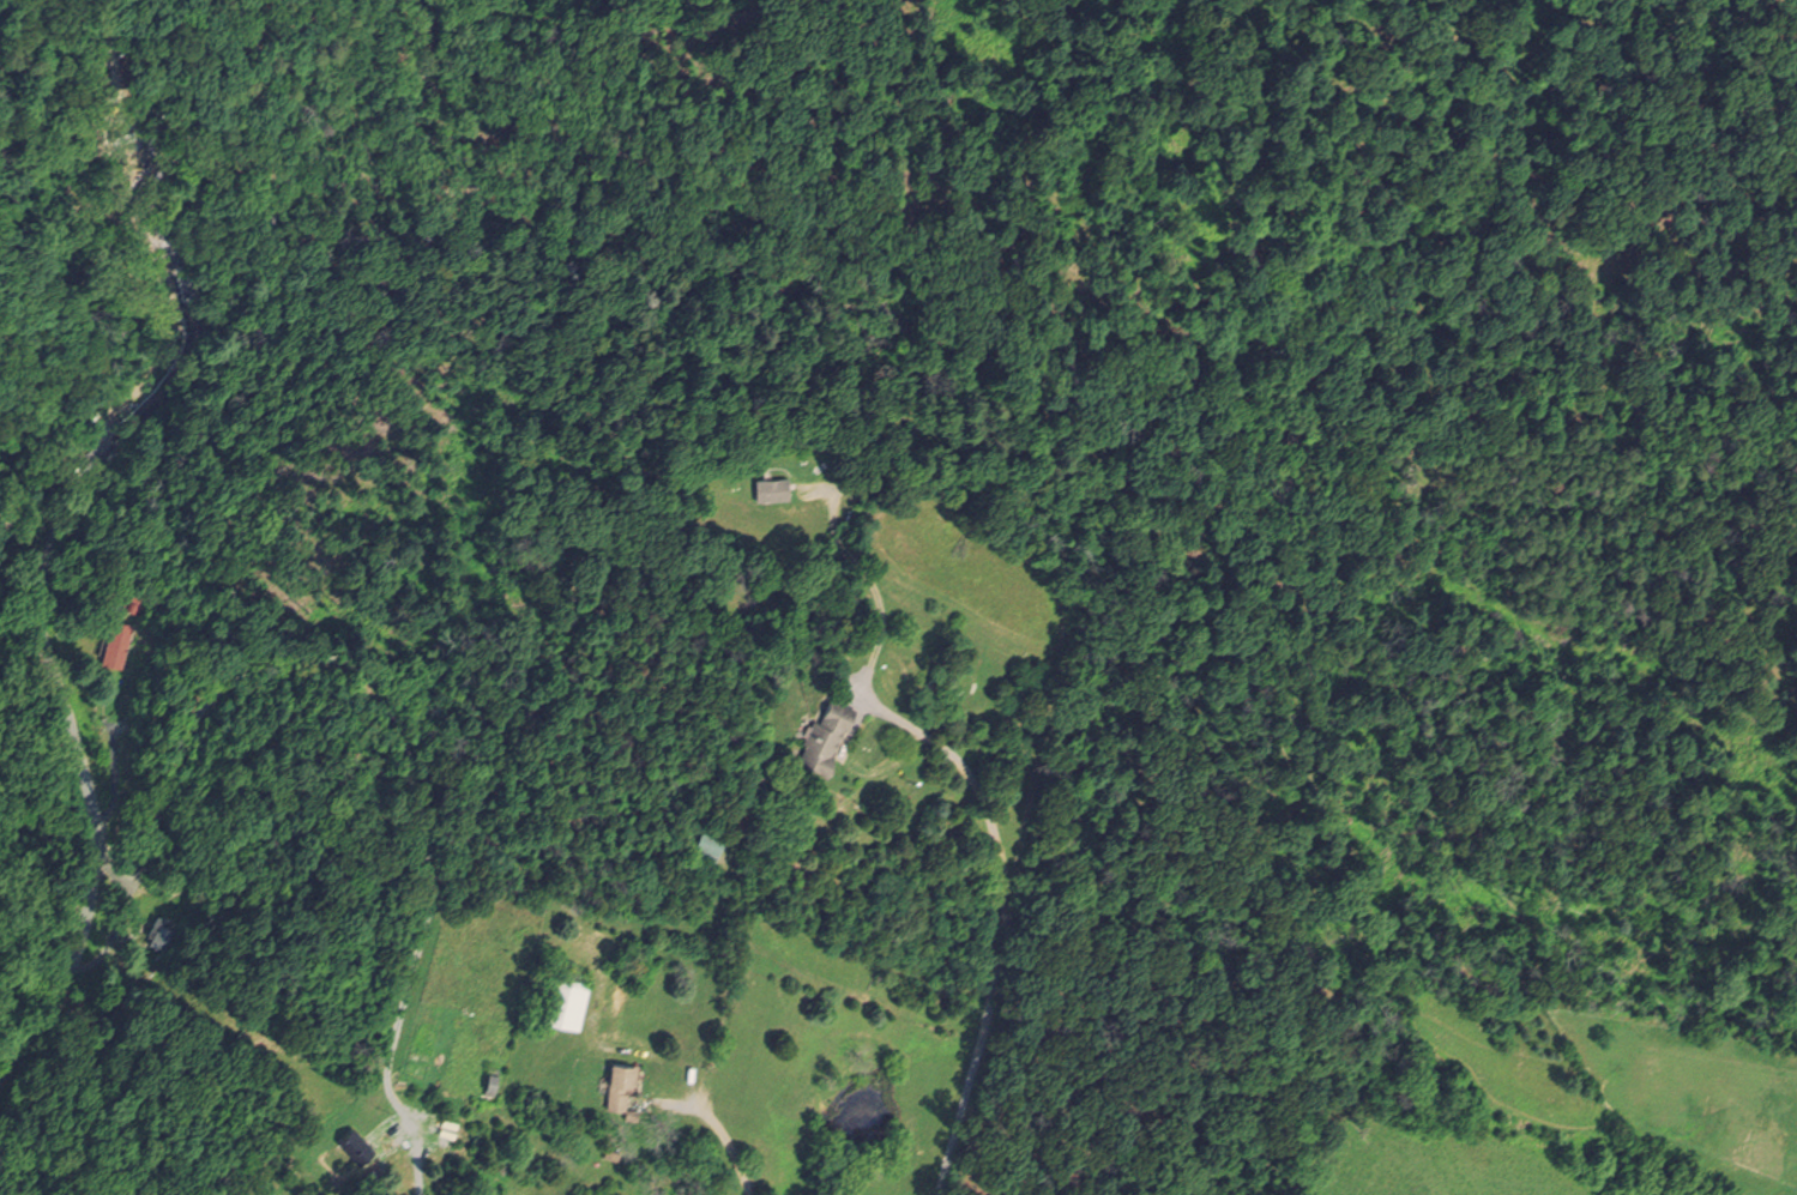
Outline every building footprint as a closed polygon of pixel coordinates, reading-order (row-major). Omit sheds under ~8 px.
[(791,502),(758,502),(758,482),(791,482),(791,502)] [(111,622),(134,629),(122,674),(98,666),(111,622)] [(852,713),(822,702),(798,765),(830,777),(852,713)] [(704,821),(692,855),(714,863),(728,829),(704,821)] [(157,917),(179,924),(168,955),(145,948),(157,917)] [(591,977),(580,1025),(535,1014),(545,967),(591,977)] [(641,1058),(613,1056),(609,1103),(628,1104),(631,1079),(639,1080),(641,1058)] [(626,1064),(597,1062),(594,1108),(615,1109),(616,1085),(625,1085),(626,1064)] [(372,1152),(361,1141),(366,1135),(351,1123),(337,1140),(362,1163),(372,1152)] [(363,1151),(356,1135),(311,1155),(318,1171),(363,1151)]
